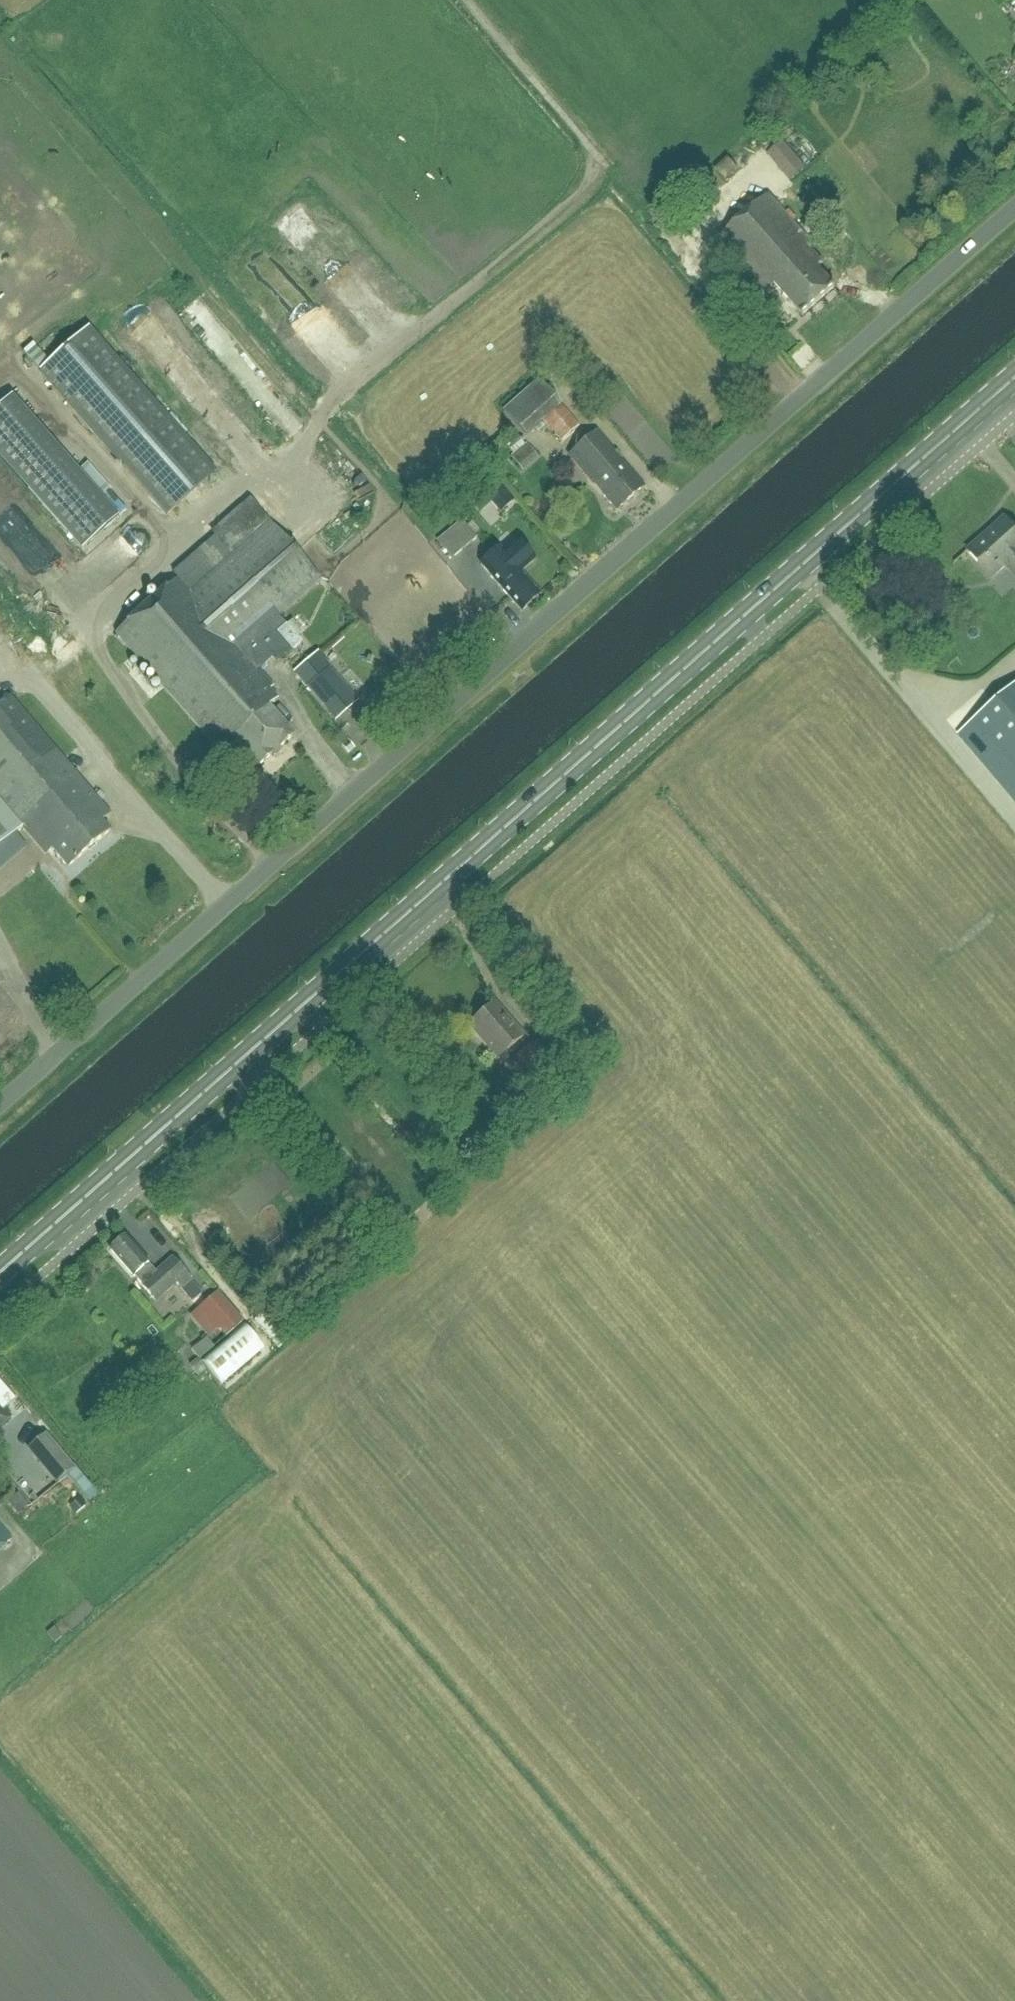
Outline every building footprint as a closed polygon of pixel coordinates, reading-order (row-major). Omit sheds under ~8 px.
[(783,144),(768,157),(791,183),(805,171),(783,144)] [(750,212),(719,240),(768,294),(775,287),(802,317),(835,288),(818,269),(823,265),(807,248),(811,244),(768,197),(750,212)] [(39,372),(166,517),(215,473),(88,329),(39,372)] [(560,443),(578,427),(537,379),(500,411),(524,439),(542,423),(560,443)] [(615,511),(643,487),(595,432),(567,456),(590,483),(615,511)] [(65,460),(28,491),(81,551),(117,519),(65,460)] [(462,520),(436,542),(452,560),(478,538),(462,520)] [(1006,520),(968,552),(991,579),(1007,567),(1014,576),(1014,531),(1006,520)] [(320,579),(268,521),(228,556),(212,538),(171,574),(176,580),(114,635),(218,752),(232,740),(256,768),(291,737),(266,709),(277,700),(269,691),(272,687),(257,670),(270,658),(274,662),(288,650),(273,633),(283,624),(277,617),(320,579)] [(480,567),(519,612),(529,604),(530,605),(536,601),(535,599),(539,596),(521,573),(533,562),(517,544),(502,557),(497,552),(480,567)] [(285,625),(275,633),(292,652),(302,644),(285,625)] [(346,692),(328,670),(307,688),(325,709),(346,692)] [(958,736),(1014,802),(1014,687),(958,736)] [(0,705),(0,846),(21,828),(44,855),(50,851),(66,869),(109,833),(100,823),(109,815),(9,698),(0,705)] [(496,1059),(521,1038),(493,1005),(468,1026),(496,1059)] [(530,1047),(512,1063),(523,1074),(525,1072),(540,1060),(530,1047)] [(80,1213),(88,1223),(98,1214),(90,1204),(80,1213)] [(190,1285),(171,1264),(170,1263),(156,1275),(123,1237),(108,1250),(131,1277),(132,1277),(153,1301),(174,1283),(182,1292),(190,1285)] [(374,1256),(382,1249),(376,1240),(367,1247),(374,1256)] [(193,1304),(203,1295),(192,1283),(182,1292),(193,1304)] [(200,1310),(224,1338),(241,1323),(217,1295),(200,1310)] [(243,1324),(201,1360),(221,1384),(264,1348),(243,1324)] [(9,1419),(2,1412),(14,1402),(0,1386),(0,1427),(9,1419)] [(70,1470),(44,1439),(29,1451),(55,1483),(70,1470)] [(86,1500),(75,1509),(84,1519),(95,1510),(86,1500)] [(10,1542),(0,1530),(0,1551),(10,1542)] [(51,1631),(63,1646),(77,1636),(65,1621),(51,1631)]
